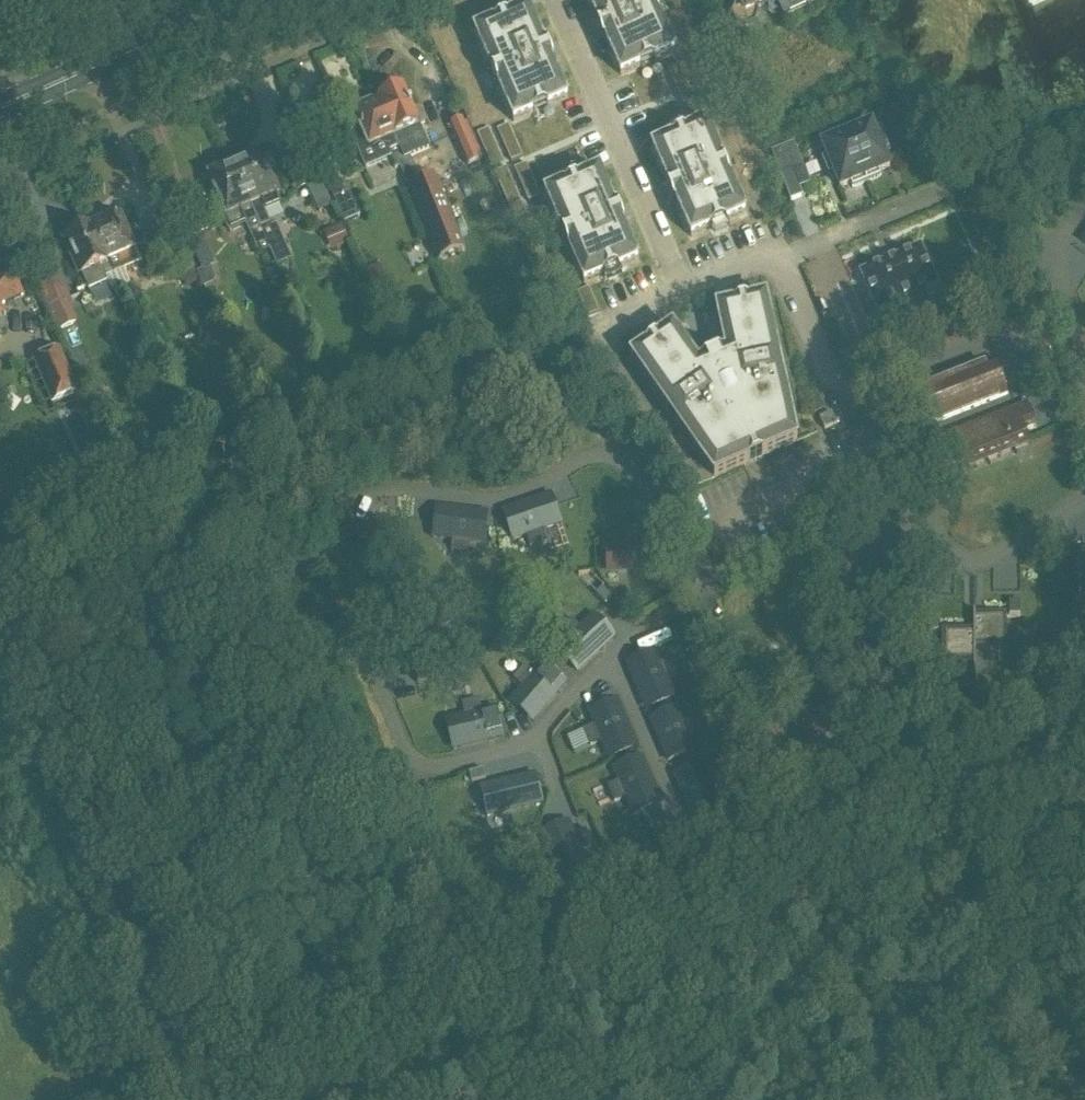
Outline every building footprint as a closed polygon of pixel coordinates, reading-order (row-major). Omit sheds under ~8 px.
[(594,24),(603,45),(605,44),(620,78),(640,70),(655,64),(655,63),(674,55),(659,20),(651,0),(586,0),(596,23),(594,24)] [(809,0),(738,0),(739,3),(736,4),(732,16),(736,26),(746,29),(757,25),(760,15),(759,10),(777,2),(786,22),(813,10),(809,0)] [(474,35),(489,69),(489,70),(497,90),(498,90),(513,125),(532,116),(532,117),(547,110),(567,101),(552,66),(554,65),(545,45),(543,46),(528,11),(508,20),(508,19),(493,26),(474,35)] [(668,70),(671,78),(684,73),(680,65),(668,70)] [(675,86),(687,81),(684,73),(671,78),(675,86)] [(679,94),(691,89),(687,81),(675,86),(679,94)] [(400,90),(377,100),(398,149),(406,167),(401,169),(405,179),(429,239),(439,263),(466,252),(436,176),(421,182),(410,158),(430,150),(425,137),(420,128),(421,128),(426,125),(419,109),(413,111),(403,89),(400,90)] [(679,94),(682,102),(694,97),(691,89),(679,94)] [(685,110),(698,105),(694,97),(682,102),(685,110)] [(358,131),(350,135),(358,153),(365,170),(390,159),(395,170),(400,167),(401,169),(406,167),(398,149),(377,100),(374,102),(375,104),(350,115),(358,131)] [(689,118),(701,113),(698,105),(685,110),(689,118)] [(467,118),(450,125),(459,146),(468,167),(485,159),(484,157),(482,154),(476,138),(467,118)] [(509,125),(497,130),(501,138),(513,133),(509,125)] [(847,135),(867,183),(882,177),(880,172),(890,168),(884,153),(889,151),(883,134),(877,137),(872,125),(847,135)] [(720,162),(705,127),(686,136),(686,135),(671,142),(651,151),(666,185),(664,186),(673,207),(675,206),(690,241),(710,232),(710,233),(725,226),(744,217),(729,182),(721,162),(720,162)] [(477,134),(481,142),(493,137),(489,129),(477,134)] [(517,141),(513,133),(501,138),(504,147),(517,141)] [(867,183),(847,135),(822,145),(827,157),(822,160),(828,176),(834,174),(840,188),(850,184),(852,189),(867,183)] [(484,150),(496,145),(493,137),(481,142),(484,150)] [(520,149),(517,141),(504,147),(508,155),(520,149)] [(803,197),(793,172),(804,168),(795,144),(772,152),(791,201),(803,197)] [(484,150),(488,158),(500,153),(496,145),(484,150)] [(524,158),(520,149),(508,155),(512,163),(524,158)] [(491,166),(503,161),(500,153),(488,158),(491,166)] [(260,155),(234,166),(271,249),(268,250),(275,267),(290,261),(275,225),(272,227),(266,213),(282,206),(276,192),(280,190),(275,179),(271,181),(260,155)] [(297,191),(322,181),(313,159),(288,168),(297,191)] [(527,165),(515,170),(518,178),(530,173),(527,165)] [(271,249),(234,166),(206,178),(218,204),(213,206),(218,218),(222,216),(231,234),(247,227),(259,254),(268,250),(271,249)] [(507,169),(495,174),(498,182),(510,177),(507,169)] [(534,181),(530,173),(518,178),(521,186),(534,181)] [(334,200),(346,195),(337,174),(325,179),(334,200)] [(613,208),(598,174),(578,182),(563,188),(563,189),(544,197),(559,232),(567,252),(568,252),(583,287),(602,279),(617,272),(637,264),(622,229),(624,228),(615,208),(613,208)] [(514,185),(510,177),(498,182),(502,190),(514,185)] [(537,188),(534,181),(521,186),(525,193),(537,188)] [(322,182),(308,188),(320,213),(333,207),(322,182)] [(505,198),(517,193),(514,185),(502,190),(505,198)] [(540,196),(537,188),(525,193),(528,201),(540,196)] [(521,201),(517,193),(505,198),(509,206),(521,201)] [(521,201),(509,206),(512,214),(524,209),(521,201)] [(106,222),(93,228),(114,276),(142,262),(130,236),(127,237),(118,217),(116,218),(115,215),(105,220),(106,222)] [(68,235),(67,237),(65,238),(76,261),(73,262),(78,274),(81,272),(90,291),(108,283),(106,279),(114,276),(93,228),(92,226),(76,233),(73,233),(68,235)] [(324,234),(332,251),(350,243),(343,226),(324,234)] [(215,266),(201,236),(188,241),(202,271),(215,266)] [(1072,256),(1084,265),(1084,238),(1072,256)] [(184,243),(169,249),(180,275),(194,270),(195,269),(184,243)] [(919,249),(859,275),(876,314),(888,309),(894,322),(913,314),(907,301),(936,288),(919,249)] [(380,265),(367,270),(374,288),(387,282),(380,265)] [(194,270),(180,275),(186,289),(200,283),(194,270)] [(21,296),(11,272),(0,276),(0,304),(21,296)] [(589,288),(577,293),(581,301),(593,296),(589,288)] [(571,296),(559,301),(563,309),(575,304),(571,296)] [(596,304),(593,296),(581,301),(584,310),(596,304)] [(68,300),(47,309),(46,309),(57,333),(78,323),(68,300)] [(643,349),(629,359),(713,480),(795,444),(765,301),(748,304),(732,307),(732,308),(715,311),(724,355),(697,367),(671,330),(657,340),(643,349)] [(578,312),(575,304),(563,309),(566,317),(578,312)] [(600,312),(596,304),(584,310),(588,318),(600,312)] [(582,320),(578,312),(566,317),(570,325),(582,320)] [(876,342),(882,357),(895,351),(888,337),(876,342)] [(62,349),(36,360),(53,400),(79,389),(62,349)] [(847,372),(860,367),(853,352),(841,357),(847,372)] [(993,364),(905,398),(917,429),(1005,394),(993,364)] [(423,365),(410,369),(414,378),(426,373),(423,365)] [(1001,419),(1014,452),(1028,446),(1021,429),(1032,424),(1027,409),(1001,419)] [(818,421),(823,433),(835,428),(830,416),(818,421)] [(1014,452),(1001,419),(975,430),(987,462),(1014,452)] [(987,462),(975,430),(948,440),(961,473),(987,462)] [(961,473),(948,440),(923,450),(936,482),(961,473)] [(575,484),(564,486),(567,500),(577,498),(575,484)] [(546,542),(542,530),(555,526),(545,498),(504,512),(514,540),(526,536),(530,547),(546,542)] [(453,540),(452,552),(468,554),(470,542),(483,544),(487,514),(443,509),(440,539),(453,540)] [(47,517),(54,532),(67,526),(60,512),(47,517)] [(362,554),(398,547),(394,524),(385,526),(384,524),(363,528),(363,531),(357,532),(362,554)] [(1070,539),(1059,539),(1059,553),(1070,553),(1070,539)] [(606,554),(608,574),(647,571),(645,550),(634,551),(634,545),(613,547),(614,553),(606,554)] [(1074,553),(1074,584),(1084,584),(1084,553),(1074,553)] [(605,605),(612,598),(603,588),(596,595),(605,605)] [(1020,602),(1009,602),(1009,616),(1021,616),(1020,602)] [(975,612),(973,612),(974,632),(974,647),(975,647),(1005,647),(1005,616),(975,616),(975,612)] [(939,618),(928,618),(928,632),(939,632),(939,618)] [(578,672),(610,642),(590,620),(580,629),(571,620),(559,632),(568,641),(558,650),(578,672)] [(684,621),(673,626),(678,639),(689,634),(684,621)] [(511,623),(496,640),(510,651),(524,634),(511,623)] [(974,632),(944,632),(944,663),(974,663),(974,668),(975,668),(975,647),(974,647),(974,632)] [(678,676),(671,660),(660,665),(655,653),(627,664),(644,705),(672,693),(666,681),(678,676)] [(537,717),(566,684),(543,665),(534,675),(525,667),(514,680),(523,688),(515,698),(537,717)] [(460,748),(502,738),(495,709),(482,712),(479,700),(463,704),(466,716),(452,719),(460,748)] [(591,746),(602,741),(607,754),(635,742),(617,702),(590,713),(595,726),(584,731),(591,746)] [(695,717),(684,721),(679,709),(651,721),(668,761),(696,749),(690,737),(702,732),(695,717)] [(615,802),(626,798),(631,810),(659,798),(641,758),(614,770),(619,782),(608,787),(615,802)] [(693,817),(720,806),(715,793),(726,788),(719,773),(708,777),(703,765),(675,777),(693,817)] [(484,774),(483,771),(470,774),(472,781),(472,784),(485,780),(484,774)] [(502,780),(503,785),(495,787),(500,809),(537,801),(532,778),(523,780),(522,776),(502,780)] [(569,823),(541,836),(559,875),(586,863),(581,851),(592,846),(585,831),(574,836),(569,823)]
